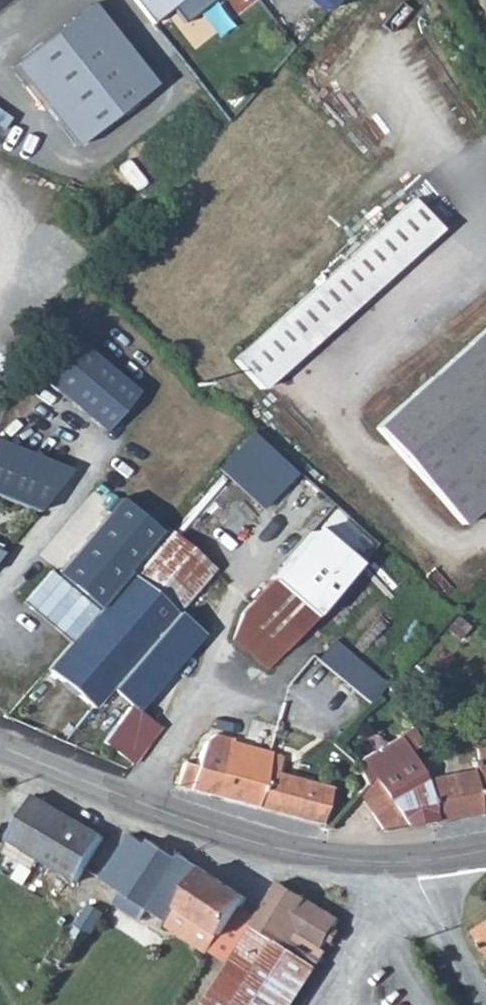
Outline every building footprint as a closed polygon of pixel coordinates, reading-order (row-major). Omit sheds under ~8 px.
[(152,24),(183,0),(134,0),(152,24)] [(93,9),(13,72),(76,152),(156,89),(93,9)] [(412,199),(323,279),(350,309),(439,229),(412,199)] [(350,309),(323,279),(320,276),(313,282),(318,287),(235,361),(260,388),(350,309)] [(375,429),(462,527),(485,505),(485,438),(484,436),(485,434),(485,330),(375,429)] [(78,343),(44,383),(103,432),(136,392),(78,343)] [(247,430),(216,467),(261,508),(290,470),(247,430)] [(36,513),(71,471),(0,442),(0,498),(36,513)] [(21,601),(73,641),(129,575),(162,536),(117,492),(21,601)] [(232,637),(266,670),(357,563),(320,530),(253,601),(232,637)] [(162,536),(129,575),(170,608),(202,569),(162,536)] [(48,671),(93,708),(112,687),(175,613),(170,608),(129,575),(73,641),(48,671)] [(200,635),(175,613),(112,687),(137,708),(200,635)] [(334,639),(317,658),(366,703),(384,683),(334,639)] [(127,709),(102,744),(131,765),(157,730),(127,709)] [(408,752),(421,745),(412,730),(398,738),(408,752)] [(184,766),(179,785),(320,824),(329,789),(276,775),(281,757),(231,744),(232,740),(213,735),(203,743),(196,769),(184,766)] [(365,765),(359,770),(365,785),(357,794),(383,831),(433,822),(426,782),(408,752),(398,738),(362,760),(365,765)] [(475,773),(426,782),(433,822),(485,813),(485,747),(476,749),(478,762),(473,763),(475,773)] [(105,837),(35,797),(9,841),(78,882),(105,837)] [(149,847),(132,835),(102,879),(120,892),(149,847)] [(147,909),(170,925),(180,909),(223,937),(248,900),(182,856),(179,860),(152,842),(149,847),(120,892),(121,892),(147,909)] [(203,1004),(294,1004),(328,953),(323,950),(341,920),(281,883),(203,1004)] [(147,909),(121,892),(115,904),(140,921),(147,909)] [(473,934),(485,953),(485,925),(473,934)]
